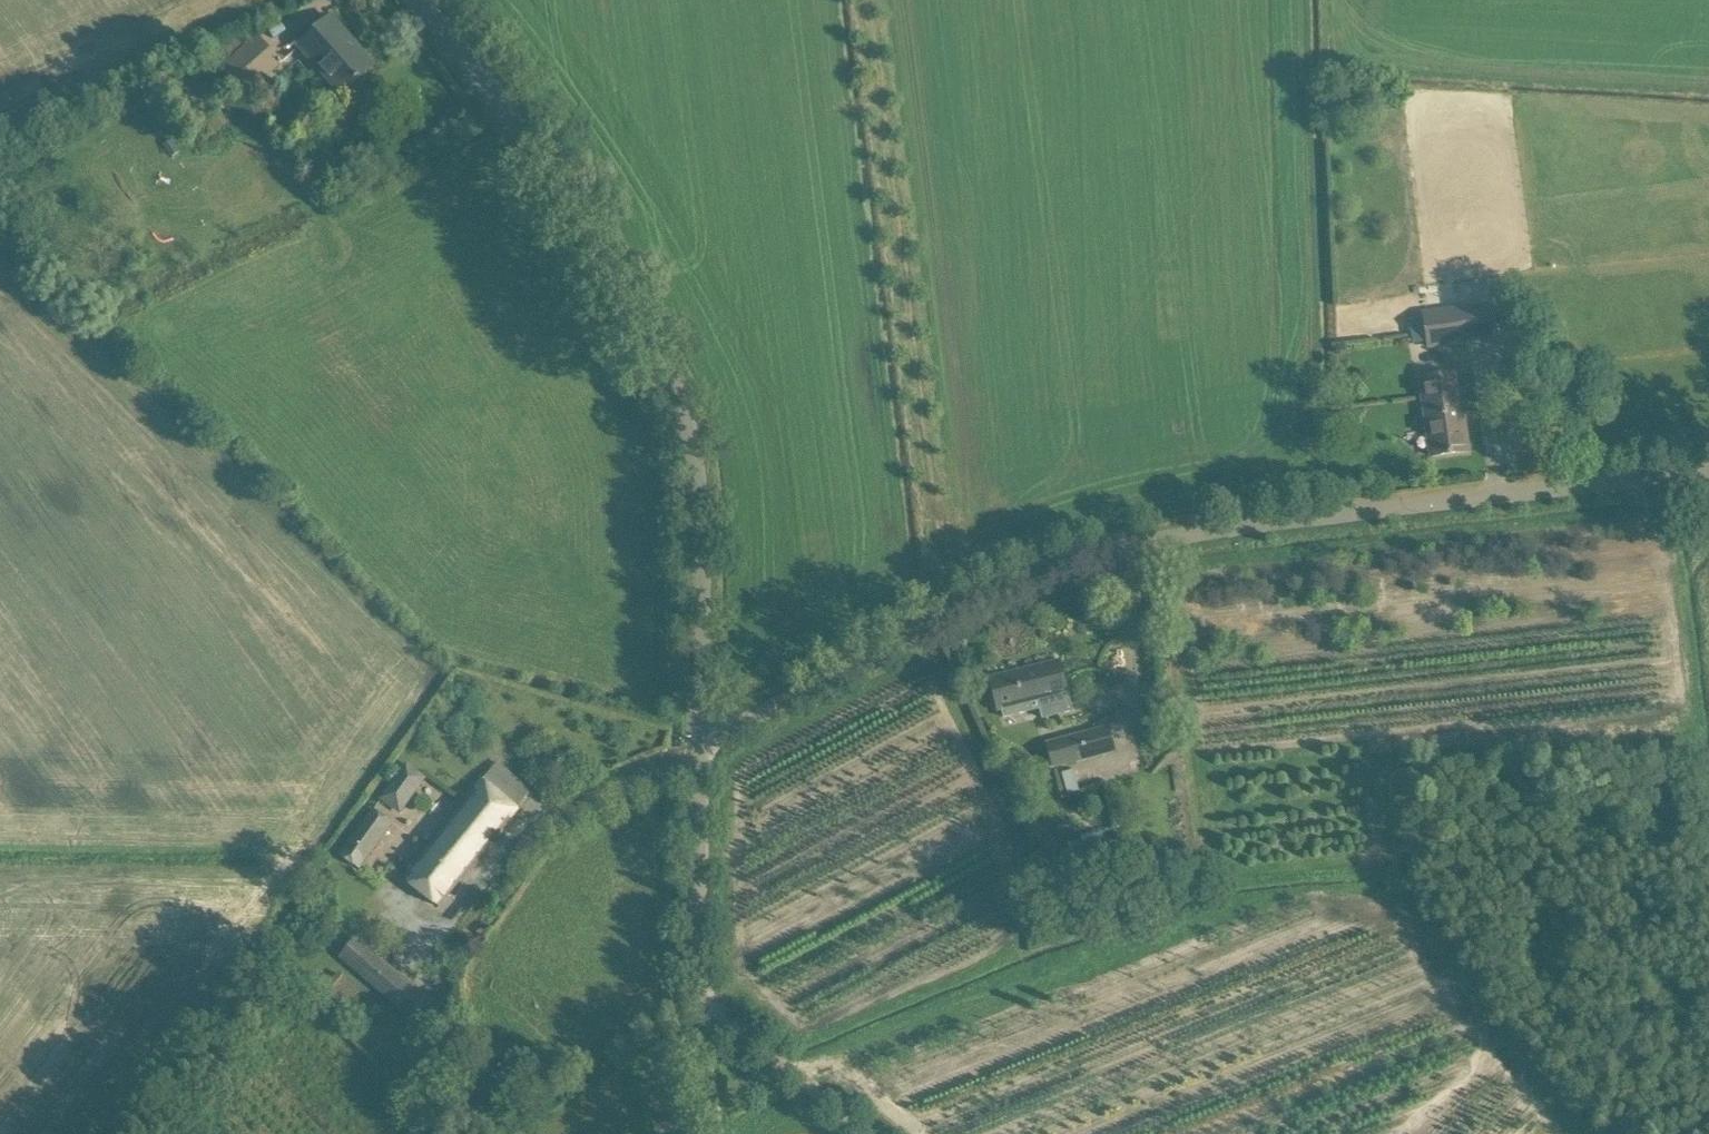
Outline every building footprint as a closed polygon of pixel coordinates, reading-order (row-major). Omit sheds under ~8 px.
[(348,90),(362,77),(374,65),(358,47),(354,50),(328,21),(299,47),(330,82),(336,77),(348,90)] [(223,70),(246,95),(282,62),(260,37),(223,70)] [(1496,337),(1492,304),(1424,314),(1428,347),(1496,337)] [(1467,451),(1464,429),(1462,409),(1457,410),(1452,375),(1421,379),(1432,456),(1467,451)] [(1071,710),(1065,683),(1059,662),(991,679),(999,710),(1038,700),(1043,718),(1071,710)] [(1088,757),(1082,735),(1047,745),(1053,767),(1088,757)] [(401,813),(427,777),(406,762),(380,798),(401,813)] [(497,763),(404,879),(439,906),(531,792),(497,763)] [(1069,793),(1079,790),(1074,770),(1063,773),(1069,793)] [(346,859),(360,868),(393,822),(375,810),(371,816),(374,817),(346,859)] [(430,999),(356,937),(338,958),(412,1020),(430,999)] [(360,993),(338,973),(324,989),(346,1009),(360,993)]
